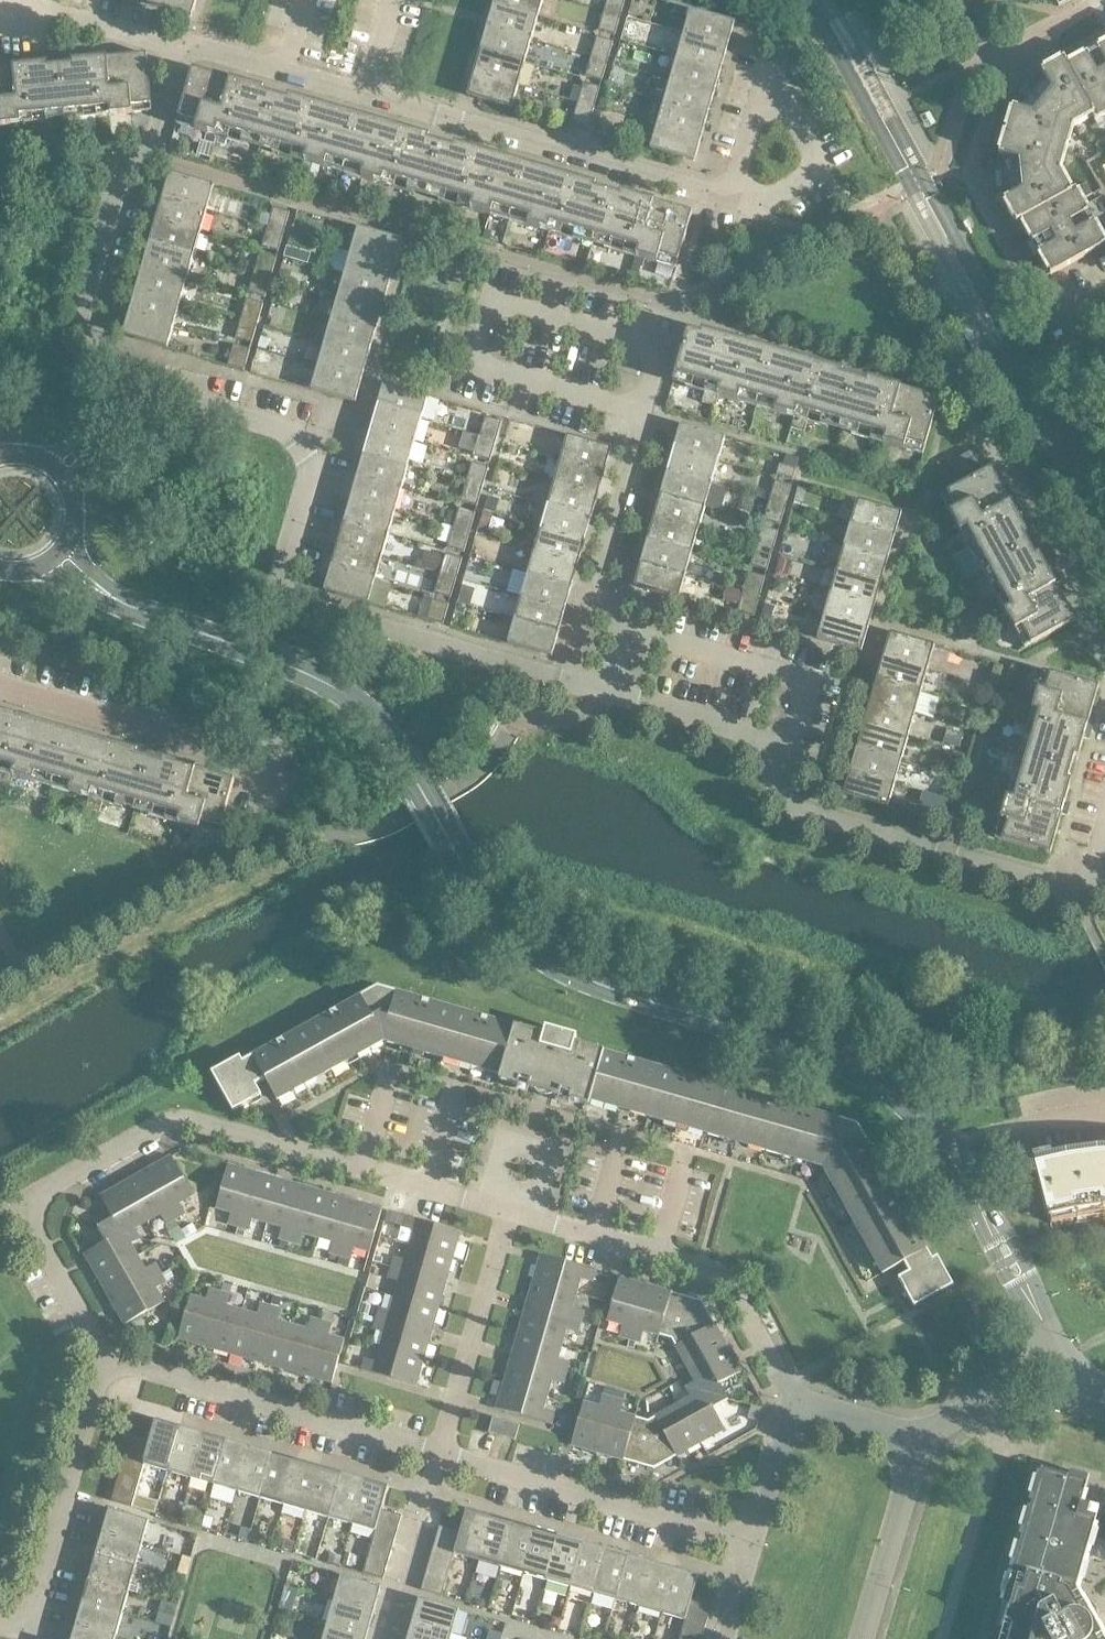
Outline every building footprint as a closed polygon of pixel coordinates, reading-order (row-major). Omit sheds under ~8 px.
[(147,5),(191,17),(197,0),(149,0),(147,5)] [(494,3),(499,4),(498,5),(538,17),(543,0),(495,0),(494,3)] [(624,6),(607,1),(605,11),(621,16),(624,6)] [(499,4),(494,3),(488,26),(492,27),(492,28),(532,40),(538,17),(498,5),(499,4)] [(735,23),(690,10),(684,34),(724,45),(724,44),(728,45),(735,23)] [(621,16),(605,11),(602,20),(618,25),(621,16)] [(618,25),(602,20),(599,30),(615,35),(618,25)] [(492,27),(488,26),(481,48),(485,50),(485,51),(525,62),(532,40),(492,28),(492,27)] [(724,45),(684,34),(677,57),(717,68),(718,67),(722,68),(728,45),(724,44),(724,45)] [(597,37),(594,47),(610,52),(613,42),(597,37)] [(610,52),(594,47),(591,56),(608,61),(610,52)] [(485,50),(481,48),(474,71),(479,73),(478,74),(519,85),(525,62),(485,51),(485,50)] [(1102,52),(1100,48),(1090,54),(1092,57),(1071,69),(1068,64),(1046,77),(1035,90),(1032,88),(1025,96),(1028,99),(1018,112),(1017,112),(1015,138),(1076,155),(1078,131),(1097,121),(1100,126),(1104,123),(1104,50),(1102,52)] [(147,54),(105,58),(78,61),(79,65),(60,66),(65,113),(77,112),(78,119),(152,112),(147,54)] [(608,61),(591,56),(588,66),(605,71),(608,61)] [(717,68),(677,57),(670,79),(711,91),(711,90),(715,91),(722,68),(718,67),(717,68)] [(43,65),(0,68),(0,126),(54,121),(53,114),(65,113),(60,66),(48,67),(42,68),(43,65)] [(605,71),(588,66),(586,76),(602,81),(605,71)] [(264,91),(193,70),(176,125),(249,146),(251,139),(262,143),(275,98),(263,94),(264,91)] [(479,73),(474,71),(467,96),(512,109),(519,85),(478,74),(479,73)] [(711,91),(670,79),(664,102),(704,114),(704,113),(709,114),(715,91),(711,90),(711,91)] [(584,83),(581,92),(597,97),(600,87),(584,83)] [(597,97),(581,92),(578,102),(595,107),(597,97)] [(287,101),(275,98),(262,143),(274,146),(272,153),(302,162),(318,166),(343,173),(359,118),(288,97),(287,101)] [(595,107),(578,102),(575,112),(592,117),(595,107)] [(704,114),(664,102),(657,125),(697,137),(698,136),(702,137),(709,114),(704,113),(704,114)] [(592,117),(575,112),(572,122),(589,127),(592,117)] [(430,138),(359,118),(343,173),(414,194),(416,187),(427,190),(440,194),(438,201),(510,221),(526,166),(455,145),(453,149),(440,145),(429,142),(430,138)] [(697,137),(657,125),(650,149),(695,162),(702,137),(698,136),(697,137)] [(1015,138),(1004,159),(1006,175),(1002,176),(1003,187),(1007,187),(1009,203),(1008,204),(1021,227),(1026,225),(1037,244),(1034,246),(1039,256),(1043,254),(1055,277),(1104,250),(1104,235),(1087,203),(1097,197),(1091,186),(1081,191),(1076,194),(1065,174),(1076,155),(1015,138)] [(302,162),(299,172),(315,177),(318,166),(302,162)] [(591,184),(526,166),(510,221),(580,242),(582,235),(594,238),(607,193),(590,188),(591,184)] [(214,186),(170,173),(163,196),(167,197),(167,198),(207,210),(214,186)] [(625,199),(607,193),(594,238),(606,242),(604,249),(636,258),(646,260),(676,269),(692,214),(642,199),(626,195),(625,199)] [(167,197),(163,196),(157,219),(161,220),(160,221),(201,233),(207,210),(167,198),(167,197)] [(290,212),(273,208),(271,218),(287,222),(290,212)] [(287,222),(271,218),(268,227),(284,232),(287,222)] [(161,220),(157,219),(150,242),(154,243),(154,244),(194,256),(201,233),(160,221),(161,220)] [(284,232),(268,227),(265,237),(282,242),(284,232)] [(402,240),(358,227),(351,251),(391,263),(391,264),(395,265),(401,245),(402,240)] [(282,242),(265,237),(262,247),(279,252),(282,242)] [(154,243),(150,242),(143,265),(148,266),(147,267),(188,278),(194,256),(154,244),(154,243)] [(287,247),(284,257),(308,264),(311,254),(287,247)] [(391,263),(351,251),(345,274),(385,286),(384,287),(389,288),(395,265),(391,264),(391,263)] [(260,253),(257,263),(274,268),(277,258),(260,253)] [(636,258),(630,277),(639,279),(642,267),(643,268),(646,260),(636,258)] [(274,268),(257,263),(255,273),(271,278),(274,268)] [(148,266),(143,265),(137,287),(141,289),(141,290),(181,301),(188,278),(147,267),(148,266)] [(271,278),(255,273),(252,283),(268,288),(271,278)] [(385,286),(345,274),(338,297),(378,309),(378,310),(382,311),(389,288),(384,287),(385,286)] [(268,288),(252,283),(249,293),(265,298),(268,288)] [(141,289),(137,287),(130,310),(174,324),(181,301),(141,290),(141,289)] [(378,309),(338,297),(331,320),(372,332),(371,333),(376,334),(382,311),(378,310),(378,309)] [(247,299),(244,309),(261,314),(264,304),(247,299)] [(261,314),(244,309),(241,319),(258,324),(261,314)] [(174,324),(130,310),(123,335),(134,339),(167,348),(174,324)] [(258,324),(241,319),(239,328),(255,333),(258,324)] [(372,332),(331,320),(325,343),(365,354),(365,356),(369,357),(376,334),(371,333),(372,332)] [(255,333),(239,328),(236,338),(252,343),(255,333)] [(706,337),(688,331),(675,376),(687,380),(685,387),(705,392),(702,402),(716,406),(719,396),(756,407),(772,352),(707,333),(706,337)] [(261,337),(258,347),(266,350),(269,339),(261,337)] [(365,354),(325,343),(318,366),(358,377),(358,378),(362,380),(369,357),(365,356),(365,354)] [(234,345),(231,355),(247,360),(250,350),(234,345)] [(837,370),(772,352),(756,407),(794,418),(791,428),(805,432),(808,422),(827,428),(829,421),(851,427),(864,382),(836,374),(837,370)] [(247,360),(231,355),(228,366),(244,370),(247,360)] [(358,377),(318,366),(311,390),(356,402),(362,380),(358,378),(358,377)] [(882,387),(864,382),(851,427),(863,431),(861,437),(923,455),(939,400),(883,384),(882,387)] [(384,383),(381,394),(378,406),(382,407),(381,408),(422,420),(429,396),(384,383)] [(382,407),(378,406),(371,429),(375,430),(375,431),(415,443),(422,420),(381,408),(382,407)] [(502,422),(485,417),(482,427),(499,432),(502,422)] [(725,437),(681,424),(674,447),(679,448),(678,450),(718,461),(725,437)] [(499,432),(482,427),(480,437),(496,441),(499,432)] [(375,430),(371,429),(364,452),(369,453),(368,454),(408,466),(415,443),(375,431),(375,430)] [(612,449),(567,436),(561,460),(601,471),(601,470),(605,471),(612,449)] [(496,441),(480,437),(477,446),(493,451),(496,441)] [(493,451),(477,446),(474,456),(491,461),(493,451)] [(679,448),(674,447),(668,470),(672,471),(672,472),(712,484),(718,461),(678,450),(679,448)] [(979,465),(972,451),(950,463),(958,477),(979,465)] [(369,453),(364,452),(358,475),(362,476),(362,477),(402,488),(408,466),(368,454),(369,453)] [(601,471),(561,460),(554,483),(594,494),(595,493),(599,494),(605,471),(601,470),(601,471)] [(472,463),(469,473),(486,477),(489,467),(472,463)] [(777,475),(794,479),(797,469),(780,464),(777,475)] [(1024,529),(991,468),(941,496),(977,562),(983,559),(989,569),(1030,547),(1021,531),(1024,529)] [(672,471),(668,470),(661,493),(665,494),(665,495),(705,507),(712,484),(672,472),(672,471)] [(486,477),(469,473),(467,482),(483,487),(486,477)] [(362,476),(358,475),(351,497),(355,499),(355,500),(395,511),(402,488),(362,477),(362,476)] [(775,481),(772,491),(789,496),(792,486),(775,481)] [(483,487),(467,482),(464,492),(480,497),(483,487)] [(594,494),(554,483),(547,506),(588,517),(588,516),(592,517),(599,494),(595,493),(594,494)] [(789,496),(772,491),(770,501),(786,505),(789,496)] [(480,497),(464,492),(461,502),(477,507),(480,497)] [(665,494),(661,493),(655,516),(659,517),(658,518),(699,530),(705,507),(665,495),(665,494)] [(355,499),(351,497),(345,520),(349,521),(349,523),(389,534),(395,511),(355,500),(355,499)] [(489,498),(485,511),(493,513),(497,500),(489,498)] [(902,513),(857,500),(851,524),(891,535),(891,534),(895,536),(902,513)] [(786,505),(770,501),(767,510),(783,515),(786,505)] [(588,517),(547,506),(541,528),(581,540),(581,539),(586,540),(592,517),(588,516),(588,517)] [(459,508),(456,518),(473,523),(476,513),(459,508)] [(783,515),(767,510),(764,520),(781,525),(783,515)] [(484,514),(480,526),(489,529),(492,516),(484,514)] [(659,517),(655,516),(648,539),(652,540),(652,541),(692,553),(699,530),(658,518),(659,517)] [(473,523),(456,518),(453,528),(470,533),(473,523)] [(349,521),(345,520),(338,543),(342,544),(342,546),(382,557),(389,534),(349,523),(349,521)] [(891,535),(851,524),(844,547),(884,558),(884,557),(889,558),(895,536),(891,534),(891,535)] [(762,527),(759,537),(776,541),(779,531),(762,527)] [(470,533),(453,528),(451,538),(467,543),(470,533)] [(581,540),(541,528),(534,551),(574,563),(575,562),(579,563),(586,540),(581,539),(581,540)] [(776,541),(759,537),(756,546),(773,551),(776,541)] [(467,543),(451,538),(448,548),(464,553),(467,543)] [(652,540),(648,539),(641,562),(646,563),(645,564),(686,575),(692,553),(652,541),(652,540)] [(342,544),(338,543),(331,566),(336,567),(335,568),(376,580),(382,557),(342,546),(342,544)] [(773,551),(756,546),(754,556),(770,561),(773,551)] [(884,558),(844,547),(837,570),(878,581),(878,580),(882,581),(889,558),(884,557),(884,558)] [(1039,562),(1030,547),(989,569),(995,580),(989,583),(1025,649),(1075,621),(1042,561),(1039,562)] [(574,563),(534,551),(528,574),(568,586),(568,585),(573,586),(579,563),(575,562),(574,563)] [(446,554),(443,564),(460,569),(462,559),(446,554)] [(770,561),(754,556),(751,566),(767,571),(770,561)] [(646,563),(641,562),(634,587),(679,599),(686,575),(645,564),(646,563)] [(460,569),(443,564),(440,574),(457,579),(460,569)] [(336,567),(331,566),(324,591),(369,604),(376,580),(335,568),(336,567)] [(878,581),(837,570),(831,592),(871,604),(871,603),(875,604),(882,581),(878,580),(878,581)] [(749,572),(746,582),(763,587),(766,577),(749,572)] [(457,579),(440,574),(437,583),(454,588),(457,579)] [(568,586),(528,574),(521,597),(561,609),(562,607),(566,609),(573,586),(568,585),(568,586)] [(800,588),(777,581),(772,597),(783,600),(784,596),(798,597),(800,588)] [(763,587),(746,582),(743,592),(760,597),(763,587)] [(454,588),(437,583),(435,593),(451,598),(454,588)] [(728,588),(724,602),(737,606),(741,592),(728,588)] [(760,597),(743,592),(740,602),(757,607),(760,597)] [(871,604),(831,592),(824,615),(864,627),(865,626),(869,627),(875,604),(871,603),(871,604)] [(561,609),(521,597),(514,620),(555,632),(555,630),(559,632),(566,609),(562,607),(561,609)] [(433,600),(430,610),(446,614),(449,605),(433,600)] [(757,607),(740,602),(738,612),(754,617),(757,607)] [(766,605),(763,616),(770,618),(773,607),(766,605)] [(446,614),(430,610),(427,619),(444,624),(446,614)] [(864,627),(824,615),(817,639),(862,652),(869,627),(865,626),(864,627)] [(555,632),(514,620),(508,644),(552,657),(559,632),(555,630),(555,632)] [(890,633),(887,643),(884,655),(888,657),(887,658),(928,669),(935,645),(890,633)] [(888,657),(884,655),(877,678),(881,680),(881,681),(921,692),(928,669),(887,658),(888,657)] [(1003,667),(995,664),(989,684),(998,686),(1003,667)] [(1099,687),(1043,671),(1023,743),(1029,745),(1026,757),(1071,770),(1076,752),(1080,753),(1099,687)] [(881,680),(877,678),(870,701),(875,702),(874,704),(915,715),(921,692),(881,681),(881,680)] [(987,690),(982,710),(990,712),(996,693),(987,690)] [(875,702),(870,701),(864,724),(868,725),(868,726),(908,738),(915,715),(874,704),(875,702)] [(990,712),(982,710),(976,729),(984,732),(990,712)] [(2,773),(0,780),(0,784),(11,787),(14,777),(52,787),(68,732),(3,713),(1,717),(0,716),(0,772),(2,773)] [(868,725),(864,724),(857,747),(861,748),(861,749),(901,761),(908,738),(868,726),(868,725)] [(117,747),(68,732),(52,787),(91,799),(88,809),(98,812),(101,802),(123,809),(125,802),(147,810),(160,764),(132,755),(133,751),(117,747)] [(951,732),(947,746),(958,749),(962,735),(951,732)] [(974,736),(968,755),(977,758),(983,738),(974,736)] [(861,748),(857,747),(851,770),(855,771),(855,772),(895,784),(901,761),(861,749),(861,748)] [(977,758),(968,755),(963,775),(971,778),(977,758)] [(1071,770),(1026,757),(1023,768),(1016,766),(995,838),(1051,854),(1070,788),(1066,787),(1071,770)] [(177,770),(160,764),(147,810),(159,813),(157,820),(229,841),(245,785),(215,777),(204,774),(178,766),(177,770)] [(855,771),(851,770),(843,795),(854,798),(888,808),(895,784),(855,772),(855,771)] [(961,781),(955,801),(964,804),(969,784),(961,781)] [(964,804),(955,801),(950,821),(958,823),(964,804)] [(545,1031),(378,983),(242,1059),(240,1056),(212,1072),(233,1111),(262,1095),(256,1084),(265,1079),(277,1101),(384,1041),(413,1050),(500,1075),(499,1080),(552,1095),(589,1106),(591,1101),(824,1168),(883,1275),(904,1263),(909,1272),(898,1278),(914,1307),(954,1285),(938,1256),(935,1258),(859,1122),(576,1040),(577,1036),(546,1027),(545,1031)] [(1035,1166),(1035,1167),(1044,1202),(1043,1202),(1046,1212),(1047,1212),(1049,1219),(1076,1213),(1103,1209),(1104,1209),(1104,1154),(1097,1155),(1066,1159),(1035,1166)] [(171,1156),(148,1169),(176,1219),(185,1214),(179,1203),(194,1195),(171,1156)] [(228,1224),(238,1227),(254,1172),(228,1165),(216,1208),(231,1213),(228,1224)] [(176,1219),(148,1169),(125,1183),(147,1222),(161,1214),(167,1224),(176,1219)] [(278,1180),(254,1172),(238,1227),(248,1230),(252,1218),(266,1223),(278,1180)] [(305,1187),(278,1180),(266,1223),(282,1227),(279,1239),(289,1242),(305,1187)] [(147,1222),(125,1183),(101,1196),(113,1218),(97,1227),(106,1242),(122,1233),(123,1236),(135,1228),(147,1222)] [(330,1194),(305,1187),(289,1242),(299,1244),(302,1233),(318,1237),(330,1194)] [(355,1202),(330,1194),(318,1237),(333,1242),(330,1253),(340,1256),(355,1202)] [(384,1209),(355,1202),(340,1256),(338,1264),(348,1267),(353,1248),(370,1252),(384,1209)] [(389,1211),(386,1221),(402,1226),(405,1216),(389,1211)] [(445,1228),(406,1216),(403,1227),(414,1231),(410,1246),(453,1258),(460,1232),(445,1228)] [(176,1221),(166,1227),(173,1238),(182,1232),(176,1221)] [(191,1223),(182,1228),(186,1236),(195,1231),(191,1223)] [(141,1239),(135,1228),(123,1236),(122,1233),(106,1242),(85,1254),(99,1279),(138,1256),(131,1245),(141,1239)] [(453,1258),(410,1246),(405,1261),(394,1258),(391,1268),(446,1284),(453,1258)] [(561,1260),(541,1255),(533,1281),(577,1294),(581,1279),(592,1282),(596,1271),(561,1260)] [(146,1270),(138,1256),(99,1279),(112,1302),(161,1274),(156,1264),(146,1270)] [(446,1284),(391,1268),(388,1278),(399,1282),(395,1297),(438,1309),(446,1284)] [(170,1271),(163,1275),(167,1281),(174,1277),(170,1271)] [(166,1283),(161,1274),(112,1302),(125,1325),(164,1303),(156,1289),(166,1283)] [(646,1285),(620,1278),(607,1320),(624,1325),(620,1337),(630,1340),(646,1285)] [(577,1294),(533,1281),(526,1307),(581,1323),(584,1312),(572,1309),(577,1294)] [(223,1284),(221,1291),(229,1293),(231,1286),(223,1284)] [(671,1292),(646,1285),(630,1340),(641,1342),(644,1331),(659,1335),(671,1292)] [(178,1339),(204,1346),(220,1292),(209,1289),(206,1300),(191,1296),(178,1339)] [(230,1295),(220,1292),(204,1346),(229,1354),(242,1310),(226,1306),(230,1295)] [(702,1301),(671,1292),(659,1335),(672,1339),(676,1347),(715,1325),(702,1301)] [(273,1296),(271,1305),(279,1307),(282,1298),(273,1296)] [(438,1309),(395,1297),(391,1312),(379,1309),(376,1319),(431,1335),(438,1309)] [(257,1315),(242,1310),(229,1354),(255,1361),(270,1306),(260,1303),(257,1315)] [(364,1305),(361,1313),(368,1315),(371,1307),(364,1305)] [(281,1309),(270,1306),(255,1361),(280,1368),(292,1325),(277,1321),(281,1309)] [(581,1323),(526,1307),(519,1332),(562,1345),(566,1329),(578,1333),(581,1323)] [(324,1310),(321,1321),(331,1324),(334,1313),(324,1310)] [(308,1329),(292,1325),(280,1368),(306,1376),(321,1321),(311,1318),(308,1329)] [(431,1335),(376,1319),(373,1329),(385,1332),(381,1348),(424,1360),(431,1335)] [(331,1324),(321,1321),(306,1376),(332,1383),(338,1363),(345,1340),(328,1335),(331,1324)] [(728,1348),(715,1325),(676,1347),(689,1370),(728,1348)] [(562,1345),(519,1332),(511,1358),(566,1373),(569,1363),(558,1360),(562,1345)] [(424,1360),(381,1348),(376,1363),(365,1360),(362,1370),(416,1386),(424,1360)] [(741,1372),(728,1348),(689,1370),(695,1382),(685,1388),(690,1397),(701,1392),(702,1394),(720,1384),(741,1372)] [(566,1373),(511,1358),(504,1383),(547,1396),(552,1380),(563,1384),(566,1373)] [(547,1396),(504,1383),(497,1409),(551,1424),(554,1414),(543,1411),(547,1396)] [(728,1399),(720,1384),(702,1394),(701,1392),(690,1397),(678,1404),(700,1443),(725,1430),(713,1408),(728,1399)] [(600,1407),(584,1402),(571,1445),(598,1453),(614,1398),(603,1395),(600,1407)] [(624,1401),(614,1398),(598,1453),(623,1460),(636,1417),(620,1413),(624,1401)] [(700,1443),(678,1404),(655,1417),(677,1456),(678,1459),(694,1450),(693,1447),(700,1443)] [(752,1406),(749,1419),(758,1421),(762,1409),(752,1406)] [(559,1415),(556,1425),(571,1429),(574,1420),(559,1415)] [(493,1417),(489,1433),(515,1440),(520,1425),(493,1417)] [(648,1421),(636,1417),(623,1460),(654,1469),(677,1456),(655,1417),(648,1421)] [(172,1424),(157,1420),(150,1443),(148,1451),(146,1459),(144,1465),(168,1472),(180,1429),(171,1426),(172,1424)] [(189,1431),(180,1429),(168,1472),(191,1478),(204,1433),(189,1429),(189,1431)] [(218,1437),(204,1433),(191,1478),(237,1491),(250,1447),(235,1442),(235,1445),(217,1440),(218,1437)] [(150,1443),(130,1438),(127,1446),(148,1451),(150,1443)] [(148,1451),(127,1446),(125,1454),(146,1459),(148,1451)] [(264,1451),(250,1447),(237,1491),(260,1498),(272,1455),(264,1453),(264,1451)] [(146,1459),(125,1454),(123,1461),(143,1467),(144,1465),(146,1459)] [(281,1458),(272,1455),(260,1498),(283,1505),(296,1460),(282,1456),(281,1458)] [(310,1464),(296,1460),(283,1505),(306,1511),(318,1469),(309,1466),(310,1464)] [(143,1467),(123,1461),(121,1469),(141,1475),(143,1467)] [(141,1475),(121,1469),(118,1477),(139,1483),(141,1475)] [(327,1471),(318,1469),(306,1511),(329,1518),(342,1473),(327,1469),(327,1471)] [(1039,1479),(1034,1478),(1029,1494),(1034,1496),(1029,1512),(1025,1511),(1020,1527),(1024,1529),(1020,1545),(1015,1543),(1010,1560),(1015,1562),(1010,1578),(1006,1576),(1001,1593),(1006,1595),(1003,1604),(1010,1606),(1001,1638),(1104,1638),(1093,1620),(1094,1619),(1095,1618),(1096,1618),(1097,1616),(1097,1614),(1098,1612),(1098,1610),(1097,1608),(1096,1607),(1095,1605),(1093,1604),(1092,1603),(1090,1603),(1088,1603),(1086,1603),(1084,1604),(1076,1589),(1078,1580),(1083,1582),(1088,1565),(1083,1563),(1088,1547),(1093,1548),(1098,1531),(1093,1530),(1099,1509),(1081,1503),(1089,1476),(1073,1472),(1071,1478),(1042,1470),(1039,1479)] [(356,1477),(342,1473),(329,1518),(352,1524),(364,1482),(355,1479),(356,1477)] [(139,1483),(118,1477),(116,1485),(137,1491),(139,1483)] [(373,1484),(364,1482),(352,1524),(375,1531),(377,1526),(379,1518),(382,1510),(389,1487),(373,1482),(373,1484)] [(137,1491),(116,1485),(114,1493),(134,1499),(137,1491)] [(134,1499),(114,1493),(112,1501),(132,1507),(134,1499)] [(482,1513),(467,1509),(460,1532),(458,1540),(456,1548),(454,1554),(478,1560),(490,1518),(482,1515),(482,1513)] [(149,1521),(111,1510),(108,1520),(106,1520),(102,1533),(142,1545),(149,1521)] [(402,1516),(382,1510),(379,1518),(400,1524),(402,1516)] [(206,1516),(203,1526),(212,1529),(215,1518),(206,1516)] [(400,1524),(379,1518),(377,1526),(397,1532),(400,1524)] [(499,1520),(490,1518),(478,1560),(501,1567),(514,1522),(500,1518),(499,1520)] [(528,1526),(514,1522),(501,1567),(524,1574),(536,1531),(527,1529),(528,1526)] [(242,1526),(239,1537),(247,1539),(250,1529),(242,1526)] [(397,1532),(377,1526),(375,1531),(375,1534),(395,1539),(397,1532)] [(460,1532),(440,1526),(438,1535),(458,1540),(460,1532)] [(545,1534),(536,1531),(524,1574),(547,1580),(560,1536),(545,1531),(545,1534)] [(142,1545),(102,1533),(98,1547),(100,1548),(98,1557),(136,1568),(142,1545)] [(395,1539),(375,1534),(372,1541),(393,1547),(395,1539)] [(458,1540),(438,1535),(435,1542),(456,1548),(458,1540)] [(574,1540),(560,1536),(547,1580),(570,1587),(582,1544),(574,1542),(574,1540)] [(285,1540),(282,1549),(292,1552),(295,1542),(285,1540)] [(393,1547),(372,1541),(370,1549),(391,1555),(393,1547)] [(456,1548),(435,1542),(433,1550),(454,1556),(454,1554),(456,1548)] [(591,1547),(582,1544),(570,1587),(593,1594),(606,1549),(592,1545),(591,1547)] [(391,1555),(370,1549),(368,1557),(388,1563),(391,1555)] [(620,1553),(606,1549),(593,1594),(616,1600),(628,1558),(620,1555),(620,1553)] [(454,1556),(433,1550),(431,1558),(451,1564),(454,1556)] [(346,1553),(342,1565),(352,1568),(355,1556),(346,1553)] [(330,1554),(327,1562),(339,1565),(341,1557),(330,1554)] [(136,1568),(98,1557),(95,1566),(93,1565),(89,1579),(129,1591),(136,1568)] [(388,1563),(368,1557),(366,1565),(386,1571),(388,1563)] [(451,1564),(431,1558),(429,1566),(449,1572),(451,1564)] [(637,1560),(628,1558),(616,1600),(639,1607),(652,1562),(638,1558),(637,1560)] [(666,1566),(652,1562),(639,1607),(662,1613),(674,1571),(665,1568),(666,1566)] [(386,1571),(366,1565),(363,1573),(384,1579),(386,1571)] [(449,1572),(429,1566),(426,1574),(447,1580),(449,1572)] [(683,1573),(674,1571),(662,1613),(685,1620),(687,1615),(689,1607),(692,1599),(699,1576),(683,1571),(683,1573)] [(447,1580),(426,1574),(424,1582),(445,1588),(447,1580)] [(379,1587),(341,1576),(334,1600),(374,1611),(378,1598),(376,1597),(379,1587)] [(129,1591),(89,1579),(85,1593),(87,1594),(85,1603),(123,1613),(129,1591)] [(445,1588),(424,1582),(422,1590),(442,1596),(445,1588)] [(459,1610),(421,1599),(419,1609),(416,1609),(412,1622),(452,1634),(459,1610)] [(712,1605),(692,1599),(689,1607),(710,1613),(712,1605)] [(374,1611),(334,1600),(328,1623),(366,1634),(368,1625),(370,1625),(374,1611)] [(123,1613),(85,1603),(82,1612),(80,1611),(76,1625),(116,1636),(123,1613)] [(281,1603),(280,1608),(293,1612),(294,1607),(281,1603)] [(710,1613),(689,1607),(687,1615),(707,1621),(710,1613)] [(707,1621),(687,1615),(685,1620),(685,1623),(705,1629),(707,1621)] [(551,1617),(549,1626),(557,1628),(560,1620),(551,1617)] [(412,1622),(409,1636),(411,1637),(410,1638),(451,1638),(452,1634),(412,1622)] [(328,1623),(323,1638),(364,1638),(366,1634),(328,1623)] [(705,1629),(685,1623),(682,1631),(703,1636),(705,1629)] [(76,1625),(72,1638),(73,1638),(115,1638),(116,1636),(76,1625)] [(486,1638),(500,1638),(502,1633),(489,1630),(486,1638)] [(682,1631),(680,1638),(682,1638),(702,1638),(703,1636),(682,1631)]
